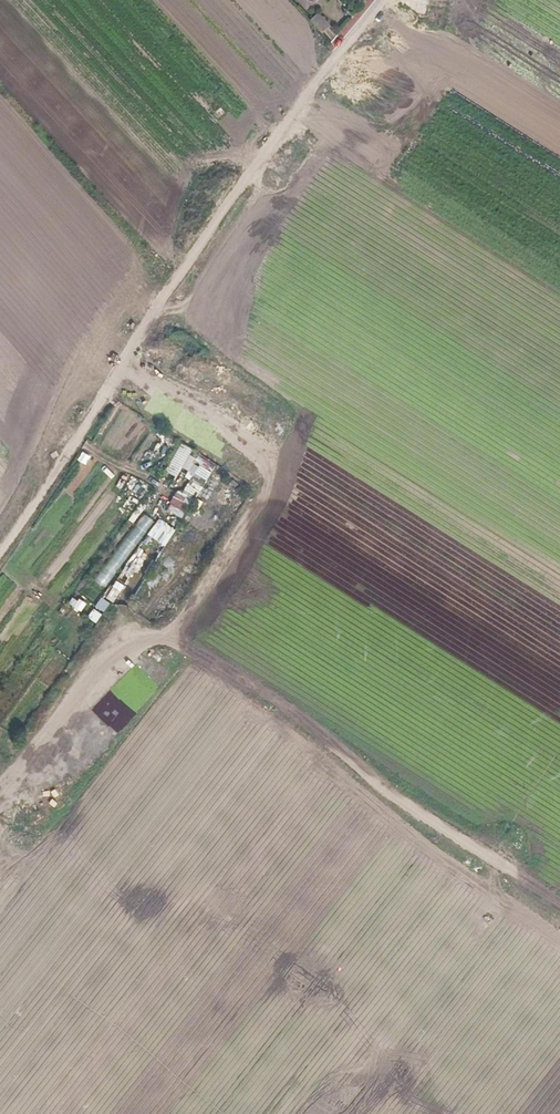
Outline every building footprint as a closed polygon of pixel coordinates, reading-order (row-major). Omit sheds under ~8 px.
[(311,15),(323,3),(320,0),(298,0),(311,15)] [(335,33),(323,20),(316,26),(328,39),(335,33)] [(213,463),(191,454),(193,449),(180,443),(168,472),(176,476),(171,487),(177,490),(168,511),(188,520),(213,463)] [(136,526),(146,532),(153,521),(143,514),(136,526)] [(160,518),(149,534),(166,546),(177,529),(160,518)] [(123,573),(131,577),(144,553),(136,549),(123,573)] [(117,579),(108,598),(116,602),(125,583),(117,579)] [(106,612),(111,602),(102,597),(96,607),(106,612)] [(98,623),(103,613),(94,608),(88,617),(98,623)]
